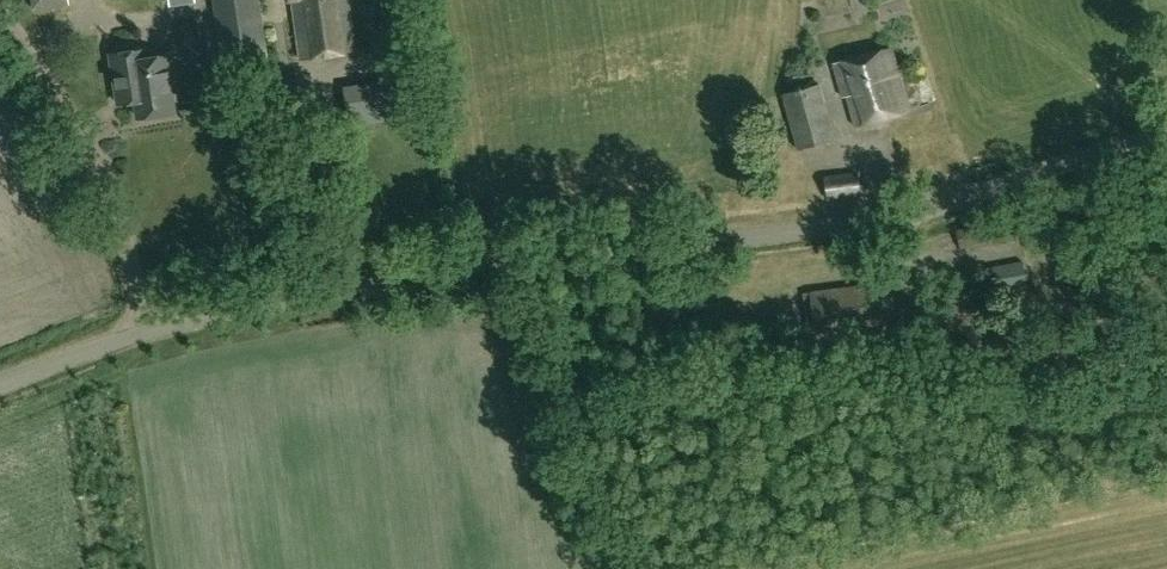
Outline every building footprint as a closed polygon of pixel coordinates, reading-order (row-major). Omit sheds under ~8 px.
[(68,0),(31,0),(33,10),(68,4),(68,0)] [(269,68),(258,0),(213,0),(225,75),(269,68)] [(357,52),(350,0),(291,0),(300,60),(357,52)] [(168,56),(144,60),(143,50),(136,51),(135,48),(132,46),(119,48),(116,51),(117,55),(110,56),(115,89),(133,86),(138,119),(173,113),(170,93),(174,92),(168,56)] [(913,111),(904,82),(908,81),(897,46),(837,64),(847,99),(850,98),(860,128),(913,111)] [(352,127),(431,116),(425,77),(346,89),(352,127)] [(799,150),(835,140),(820,85),(784,95),(799,150)] [(828,199),(862,195),(859,175),(826,179),(828,199)] [(993,249),(1027,242),(1023,219),(956,232),(960,250),(992,243),(993,249)] [(997,290),(1026,287),(1023,261),(990,266),(997,290)] [(809,330),(897,320),(894,278),(805,291),(809,330)]
